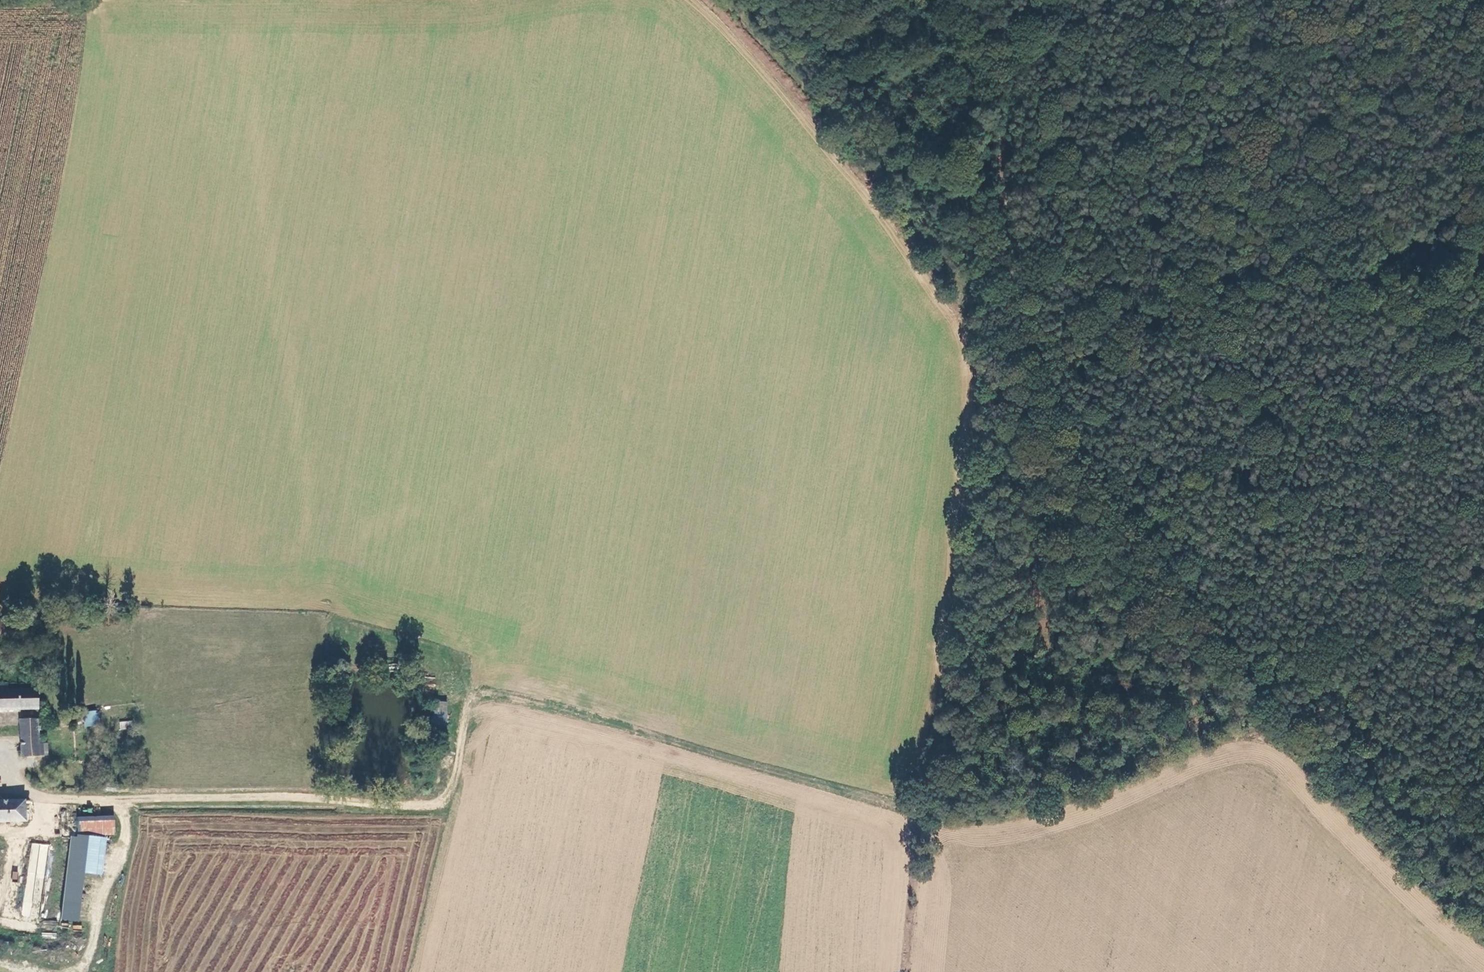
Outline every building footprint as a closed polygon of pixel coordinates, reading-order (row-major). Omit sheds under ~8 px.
[(36,690),(6,691),(5,685),(0,685),(0,709),(37,709),(36,690)] [(429,724),(446,725),(449,702),(431,700),(429,724)] [(84,712),(87,727),(99,725),(97,710),(84,712)] [(21,758),(38,757),(38,746),(38,733),(41,732),(41,728),(37,728),(37,719),(19,721),(21,758)] [(119,721),(119,729),(129,729),(129,720),(119,721)] [(38,746),(38,757),(46,757),(45,746),(38,746)] [(22,824),(22,803),(0,804),(0,825),(22,824)] [(111,835),(111,821),(75,823),(75,836),(111,835)] [(40,919),(48,844),(30,843),(22,917),(40,919)]
